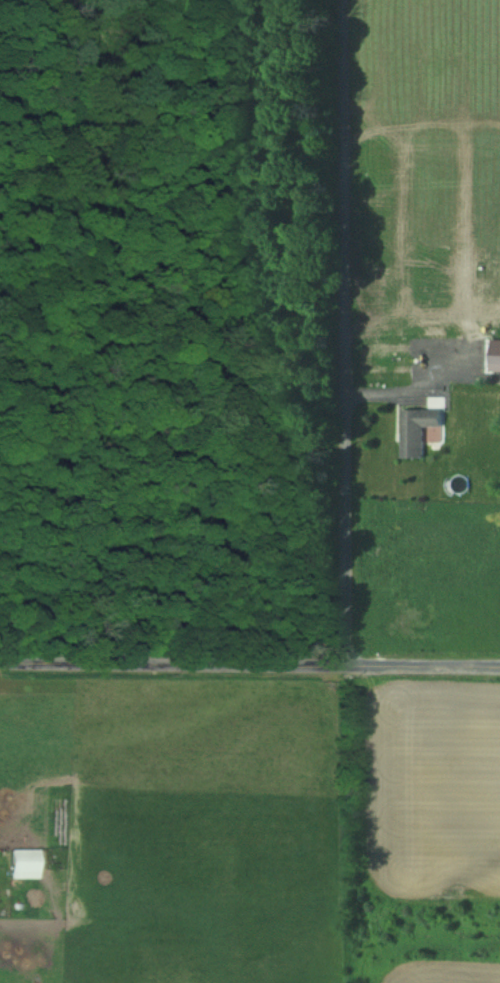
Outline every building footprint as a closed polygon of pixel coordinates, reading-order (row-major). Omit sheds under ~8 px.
[(490,340),(490,371),(499,371),(499,340),(490,340)] [(400,409),(400,459),(422,459),(422,426),(441,426),(441,409),(400,409)] [(39,849),(10,849),(10,878),(39,878),(39,849)]
